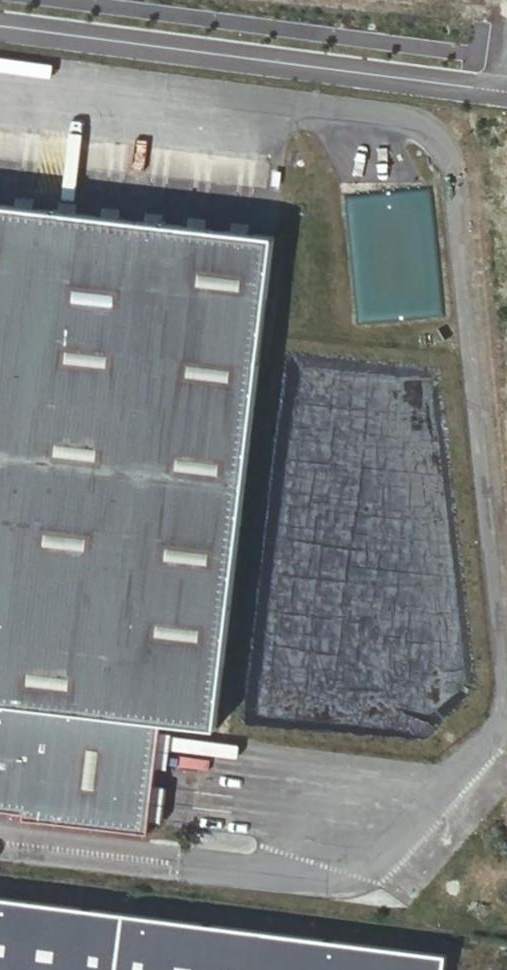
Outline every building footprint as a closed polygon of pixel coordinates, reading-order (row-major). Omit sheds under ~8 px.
[(25,814),(23,821),(148,836),(161,723),(216,732),(275,237),(0,206),(0,811),(25,814)]
